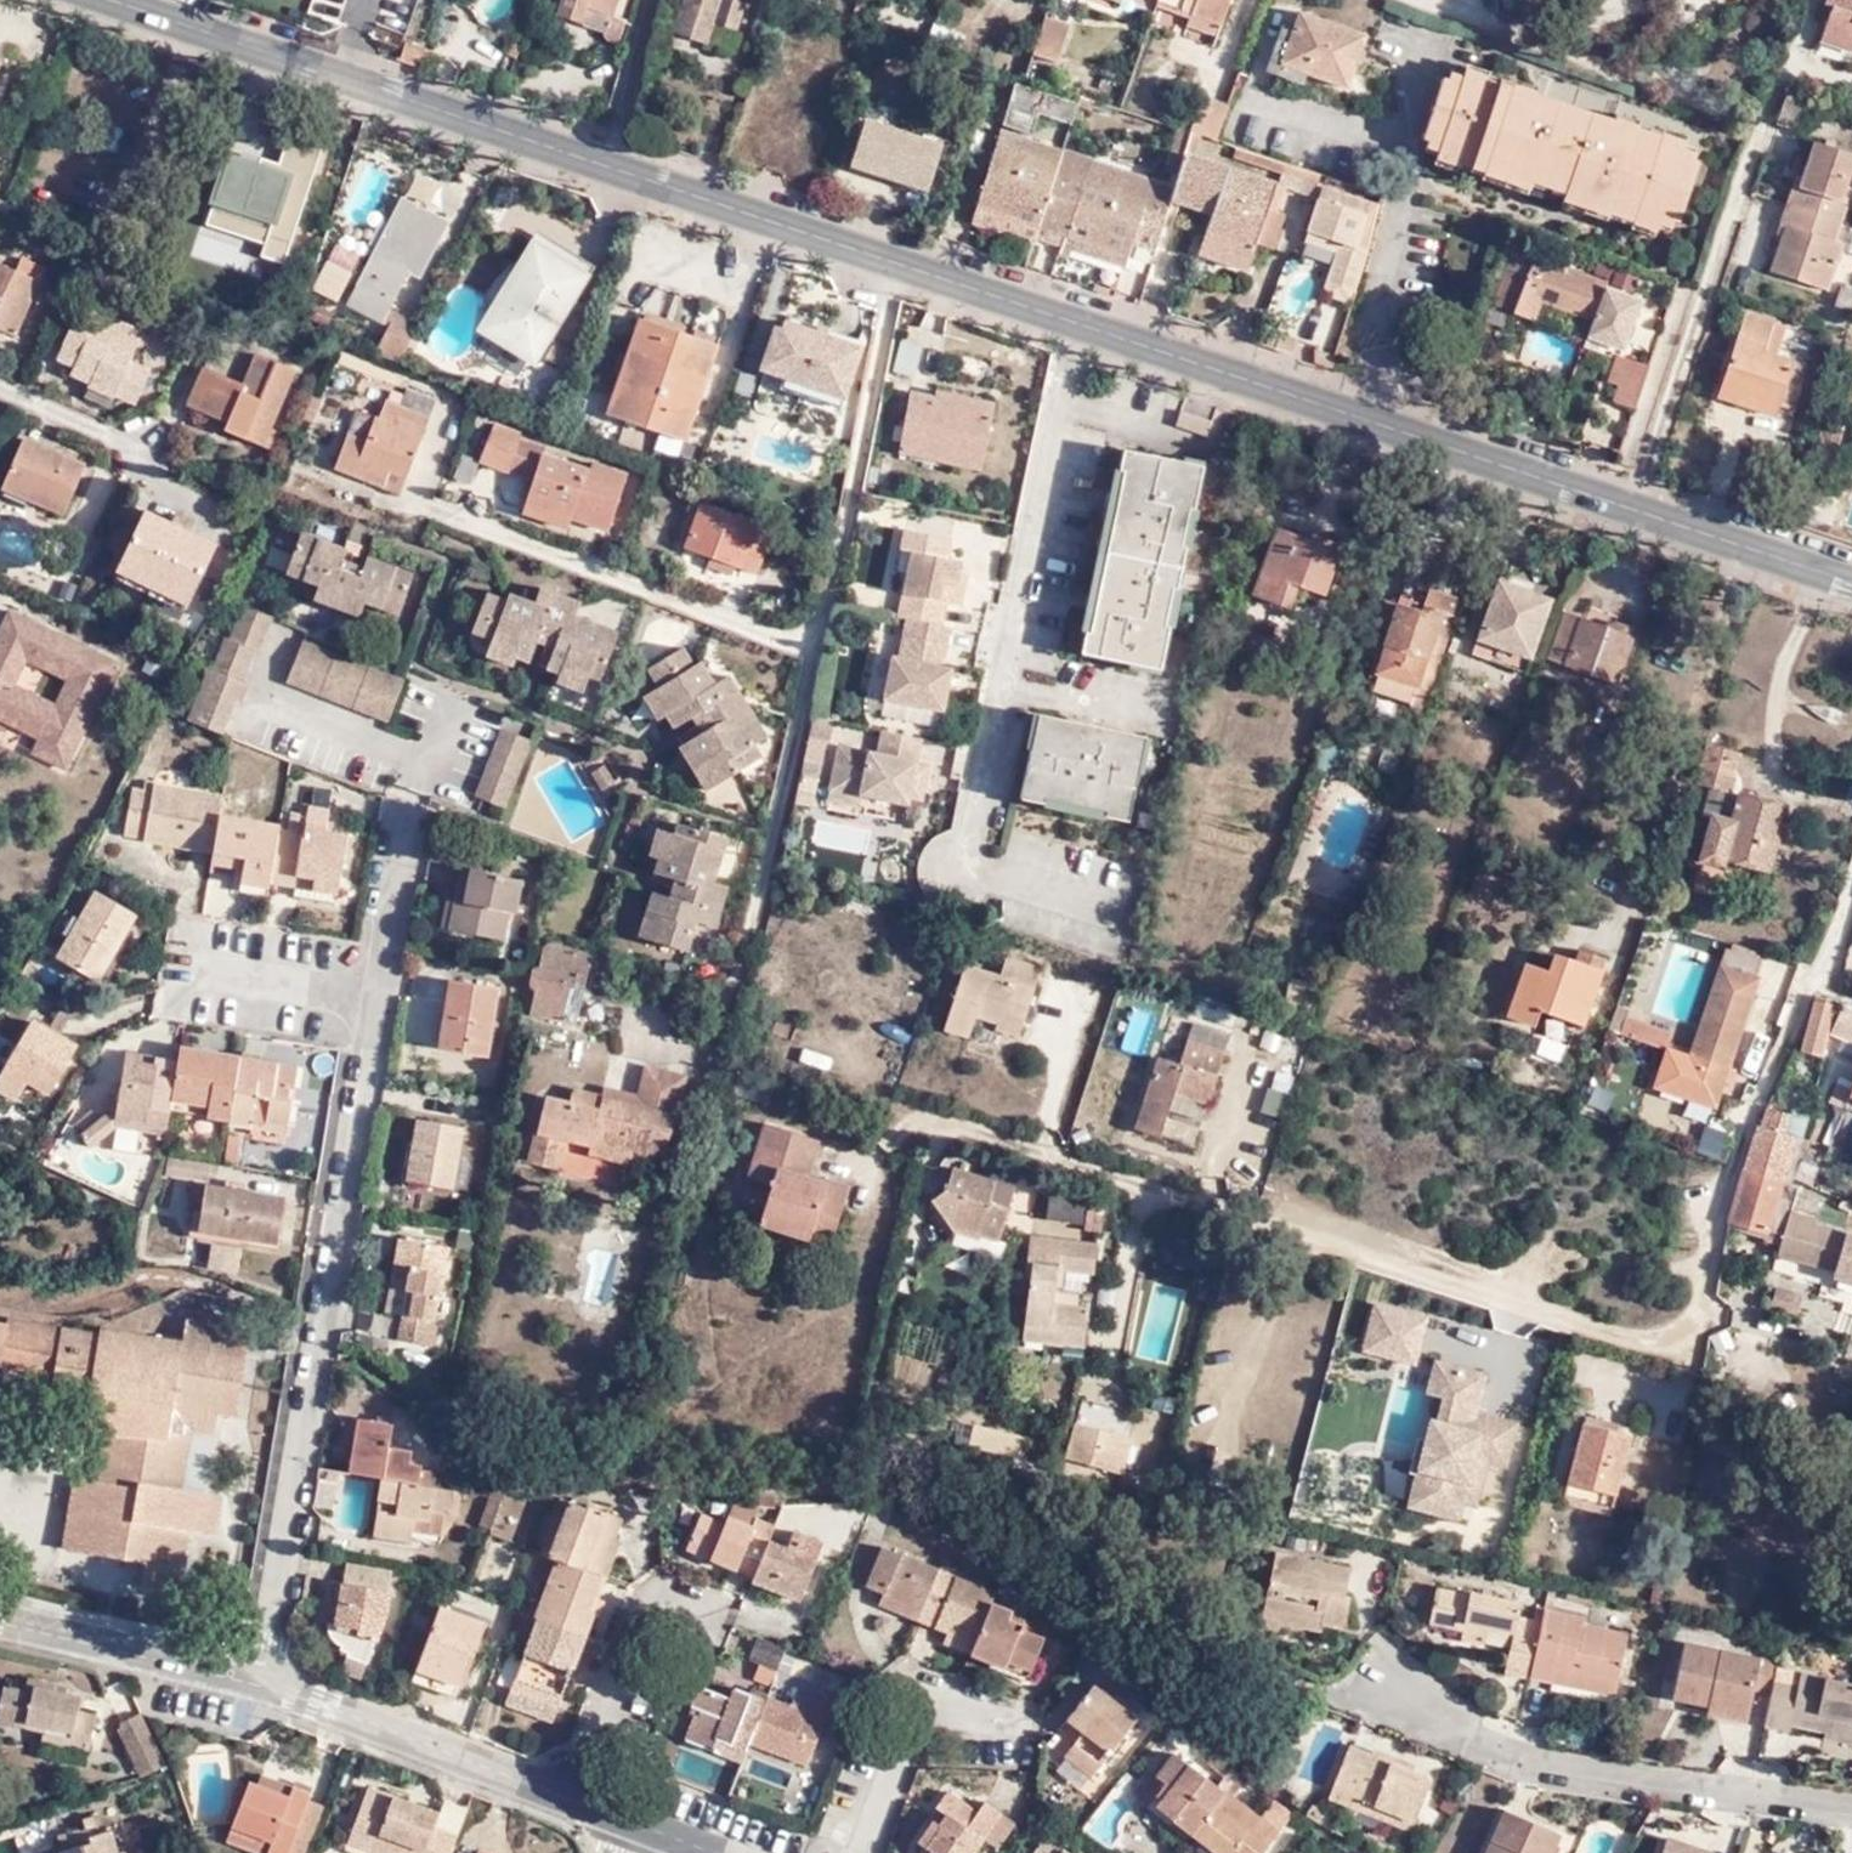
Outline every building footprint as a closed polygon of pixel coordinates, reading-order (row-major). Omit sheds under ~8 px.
[(560,15),(565,0),(549,0),(546,9),(560,15)] [(605,30),(609,16),(615,0),(565,0),(560,15),(605,30)] [(673,33),(707,43),(713,21),(738,29),(747,0),(684,0),(673,33)] [(1215,23),(1224,0),(1152,0),(1186,13),(1215,23)] [(1834,4),(1822,36),(1851,46),(1851,0),(1827,0),(1834,4)] [(1050,8),(1043,6),(1028,52),(1054,61),(1066,22),(1048,16),(1050,8)] [(1211,34),(1215,23),(1186,13),(1182,24),(1211,34)] [(1366,39),(1300,14),(1279,67),(1347,93),(1366,39)] [(611,44),(625,48),(633,23),(609,16),(605,30),(604,35),(605,39),(611,44)] [(1047,64),(1041,81),(1046,82),(1052,66),(1047,64)] [(992,114),(1010,121),(1023,84),(1007,78),(997,110),(994,109),(992,114)] [(1688,194),(1697,165),(1680,159),(1681,154),(1611,131),(1614,123),(1532,96),(1529,104),(1459,81),(1458,85),(1443,82),(1425,140),(1440,145),(1438,150),(1510,175),(1515,164),(1529,168),(1526,174),(1534,177),(1567,187),(1575,190),(1577,184),(1591,189),(1587,200),(1659,224),(1662,218),(1679,223),(1688,194)] [(1114,106),(1119,108),(1126,84),(1121,82),(1114,106)] [(1074,122),(1080,103),(1023,84),(1010,121),(1038,130),(1044,112),(1074,122)] [(1814,103),(1787,95),(1778,121),(1806,130),(1814,103)] [(1215,140),(1227,105),(1201,97),(1192,120),(1183,118),(1179,128),(1191,132),(1215,140)] [(1105,132),(1111,113),(1080,103),(1074,122),(1105,132)] [(1186,138),(1111,113),(1105,132),(1180,157),(1186,138)] [(944,147),(864,119),(852,158),(931,185),(944,147)] [(973,224),(1033,244),(1035,239),(1039,226),(1063,151),(1003,132),(973,224)] [(1785,238),(1772,271),(1828,290),(1843,245),(1834,241),(1848,203),(1851,205),(1851,154),(1817,142),(1804,179),(1801,189),(1793,186),(1781,224),(1789,227),(1785,238)] [(1295,167),(1246,150),(1243,161),(1292,176),(1295,167)] [(1094,162),(1063,151),(1039,226),(1068,236),(1094,162)] [(262,259),(282,264),(308,175),(232,153),(211,227),(267,243),(262,259)] [(1277,186),(1184,155),(1175,188),(1172,195),(1214,211),(1211,218),(1200,256),(1250,273),(1260,242),(1269,212),(1277,186)] [(1172,195),(1175,188),(1096,162),(1094,162),(1068,236),(1080,239),(1130,256),(1135,243),(1157,250),(1170,204),(1172,195)] [(1699,162),(1697,165),(1688,194),(1698,198),(1709,166),(1699,162)] [(1515,164),(1510,175),(1532,181),(1534,177),(1526,174),(1529,168),(1515,164)] [(1295,167),(1292,176),(1288,188),(1300,192),(1307,171),(1295,167)] [(1307,171),(1300,192),(1322,199),(1328,178),(1307,171)] [(1801,189),(1804,179),(1796,177),(1793,186),(1801,189)] [(1565,193),(1587,200),(1591,189),(1577,184),(1575,190),(1567,187),(1565,193)] [(1287,189),(1277,186),(1269,212),(1278,215),(1287,189)] [(1331,286),(1354,293),(1380,208),(1333,191),(1317,239),(1344,247),(1341,256),(1331,286)] [(1214,211),(1172,195),(1170,204),(1211,218),(1214,211)] [(380,321),(389,306),(409,271),(413,273),(442,217),(404,197),(348,303),(380,321)] [(6,219),(12,205),(0,199),(0,216),(6,219)] [(14,225),(28,228),(33,213),(19,208),(14,225)] [(1278,215),(1269,212),(1260,242),(1273,247),(1283,217),(1278,215)] [(442,217),(413,273),(422,278),(450,222),(442,217)] [(1777,236),(1785,238),(1789,227),(1781,224),(1777,236)] [(1039,226),(1035,239),(1063,249),(1068,236),(1039,226)] [(530,250),(575,280),(584,265),(540,236),(530,250)] [(1063,249),(1060,255),(1070,257),(1071,250),(1076,252),(1080,239),(1068,236),(1063,249)] [(1080,239),(1076,252),(1126,268),(1130,256),(1080,239)] [(1344,247),(1317,239),(1314,248),(1341,256),(1344,247)] [(1540,303),(1591,321),(1604,284),(1513,249),(1486,319),(1508,328),(1512,314),(1533,321),(1540,303)] [(524,356),(575,280),(530,250),(478,328),(524,356)] [(14,330),(39,272),(0,254),(0,324),(14,330)] [(1643,299),(1604,284),(1591,321),(1584,340),(1583,344),(1608,354),(1612,345),(1623,350),(1643,299)] [(1326,299),(1350,307),(1354,293),(1331,286),(1326,299)] [(1842,288),(1830,325),(1846,331),(1851,314),(1851,292),(1842,288)] [(1721,291),(1718,298),(1739,304),(1741,298),(1721,291)] [(334,310),(315,303),(309,319),(328,326),(334,310)] [(1584,340),(1591,321),(1540,303),(1533,321),(1584,340)] [(380,321),(389,325),(397,312),(389,306),(380,321)] [(1800,318),(1773,309),(1771,315),(1798,323),(1800,318)] [(375,353),(396,363),(417,323),(397,312),(389,325),(375,353)] [(1774,321),(1748,312),(1721,397),(1776,416),(1779,406),(1795,411),(1809,369),(1763,352),(1774,321)] [(714,346),(636,319),(601,415),(679,442),(714,346)] [(73,321),(58,354),(74,361),(71,368),(69,373),(88,382),(85,386),(111,397),(112,395),(131,403),(146,373),(126,364),(132,349),(73,321)] [(782,330),(774,327),(762,368),(842,395),(858,346),(786,322),(782,330)] [(1275,351),(1291,356),(1301,342),(1281,335),(1275,351)] [(257,353),(242,384),(238,390),(259,398),(276,362),(257,353)] [(74,361),(58,354),(56,360),(71,368),(74,361)] [(1614,404),(1635,411),(1650,368),(1617,357),(1608,383),(1621,387),(1614,404)] [(238,390),(242,384),(200,367),(194,382),(202,386),(192,409),(223,421),(221,428),(264,447),(268,437),(263,435),(293,371),(276,362),(259,398),(238,390)] [(202,386),(194,382),(185,406),(192,409),(202,386)] [(107,407),(111,397),(85,386),(81,396),(107,407)] [(407,387),(403,397),(400,404),(389,400),(386,399),(378,419),(358,412),(336,466),(384,487),(390,472),(404,477),(436,400),(407,387)] [(400,404),(403,397),(392,393),(389,400),(400,404)] [(937,407),(939,399),(911,394),(906,428),(900,452),(980,470),(991,420),(937,407)] [(941,394),(939,399),(937,407),(991,420),(994,409),(941,394)] [(507,461),(513,447),(518,435),(494,425),(478,461),(503,471),(507,461)] [(21,440),(0,485),(0,488),(57,512),(79,465),(21,440)] [(540,455),(513,447),(507,461),(535,470),(540,455)] [(589,472),(540,455),(535,470),(524,502),(567,518),(606,532),(625,477),(591,465),(589,472)] [(1179,478),(1179,472),(1120,459),(1115,483),(1120,484),(1087,643),(1082,642),(1078,664),(1129,675),(1129,670),(1159,676),(1199,482),(1179,478)] [(1228,490),(1233,465),(1210,460),(1205,485),(1228,490)] [(384,487),(397,493),(404,477),(390,472),(384,487)] [(1200,476),(1179,472),(1179,478),(1199,482),(1200,476)] [(564,527),(567,518),(524,502),(521,512),(564,527)] [(684,549),(708,558),(734,566),(755,574),(770,531),(700,506),(684,549)] [(113,570),(175,599),(188,574),(197,577),(213,540),(140,508),(113,570)] [(903,573),(894,616),(903,618),(935,625),(939,602),(954,604),(958,585),(950,583),(953,571),(954,560),(942,558),(945,539),(901,529),(896,550),(907,553),(903,573)] [(1331,553),(1273,531),(1251,594),(1283,607),(1291,582),(1316,592),(1331,553)] [(338,572),(343,562),(347,552),(299,534),(292,554),(310,561),(303,581),(318,587),(312,600),(359,618),(364,604),(380,610),(388,591),(404,596),(412,577),(367,559),(362,570),(358,580),(338,572)] [(893,571),(903,573),(907,553),(896,550),(893,571)] [(310,561),(292,554),(285,574),(303,581),(310,561)] [(734,566),(708,558),(705,566),(731,575),(734,566)] [(352,566),(343,562),(338,572),(358,580),(362,570),(352,566)] [(950,583),(958,585),(961,573),(953,571),(950,583)] [(188,574),(175,599),(185,604),(197,577),(188,574)] [(1504,650),(1524,656),(1543,601),(1489,583),(1471,638),(1494,647),(1491,655),(1501,659),(1504,650)] [(539,589),(532,604),(545,609),(551,593),(539,589)] [(396,616),(404,596),(388,591),(380,610),(396,616)] [(483,597),(476,613),(486,617),(478,637),(491,641),(516,650),(512,657),(515,658),(526,662),(534,639),(537,632),(556,639),(554,647),(546,668),(559,674),(562,666),(587,676),(599,679),(616,634),(572,618),(577,604),(551,593),(545,609),(532,604),(508,595),(503,604),(483,597)] [(1422,603),(1418,614),(1434,620),(1429,633),(1442,636),(1451,612),(1422,603)] [(1434,620),(1418,614),(1394,606),(1371,670),(1412,684),(1429,633),(1434,620)] [(206,671),(186,721),(223,735),(236,702),(241,704),(248,686),(243,684),(256,650),(260,652),(272,619),(241,607),(228,640),(224,639),(210,672),(206,671)] [(486,617),(476,613),(469,633),(478,637),(486,617)] [(1599,626),(1558,613),(1542,659),(1609,682),(1627,639),(1624,626),(1610,622),(1599,626)] [(0,636),(0,714),(26,727),(27,723),(47,731),(37,752),(66,766),(115,664),(11,614),(0,636)] [(935,625),(903,618),(894,658),(888,657),(880,697),(936,708),(944,668),(936,666),(943,626),(935,625)] [(537,632),(534,639),(543,643),(554,647),(556,639),(537,632)] [(1455,635),(1449,633),(1442,651),(1449,654),(1455,635)] [(1519,672),(1524,656),(1504,650),(1501,659),(1491,655),(1494,647),(1471,638),(1466,653),(1519,672)] [(403,680),(302,641),(287,682),(387,722),(403,680)] [(516,650),(491,641),(484,658),(511,668),(515,658),(512,657),(516,650)] [(679,649),(662,659),(668,669),(649,679),(655,689),(669,711),(662,716),(670,728),(688,717),(696,713),(707,730),(700,734),(676,749),(690,771),(704,763),(717,782),(735,772),(727,757),(749,745),(762,737),(732,689),(719,697),(712,685),(698,663),(690,667),(679,649)] [(668,669),(662,659),(645,670),(649,679),(668,669)] [(581,692),(587,676),(562,666),(559,674),(555,683),(581,692)] [(1589,683),(1553,670),(1547,685),(1583,698),(1589,683)] [(725,677),(712,685),(719,697),(732,689),(725,677)] [(669,711),(655,689),(640,698),(655,720),(662,716),(669,711)] [(1201,698),(1189,693),(1182,713),(1193,718),(1201,698)] [(696,713),(688,717),(694,725),(700,734),(707,730),(696,713)] [(829,718),(810,714),(806,734),(825,738),(829,718)] [(1079,730),(1079,725),(1061,721),(1061,726),(1035,720),(1028,757),(1024,757),(1014,803),(1041,809),(1043,803),(1105,817),(1104,821),(1123,826),(1133,778),(1128,778),(1137,744),(1093,733),(1079,730)] [(531,740),(500,729),(473,795),(504,808),(531,740)] [(918,738),(880,729),(874,753),(836,745),(827,791),(859,797),(859,792),(904,801),(906,796),(919,798),(923,778),(911,776),(914,762),(918,738)] [(1775,847),(1780,829),(1787,807),(1745,794),(1745,795),(1731,792),(1743,753),(1709,743),(1698,782),(1713,786),(1705,815),(1716,818),(1704,859),(1724,865),(1727,856),(1769,869),(1775,847)] [(758,757),(749,745),(727,757),(735,772),(758,757)] [(925,764),(914,762),(911,776),(923,778),(925,764)] [(703,792),(717,782),(704,763),(690,771),(703,792)] [(602,766),(591,772),(601,791),(614,784),(602,766)] [(200,841),(216,845),(224,805),(226,791),(159,777),(157,786),(140,783),(130,825),(168,834),(169,830),(200,837),(200,841)] [(859,797),(827,791),(826,799),(858,804),(859,797)] [(283,824),(273,878),(296,883),(298,872),(342,880),(352,835),(337,831),(328,829),(334,806),(313,801),(310,812),(296,809),(293,825),(283,824)] [(244,875),(272,881),(273,878),(283,824),(284,818),(224,805),(216,845),(249,853),(247,863),(244,875)] [(342,808),(334,806),(328,829),(337,831),(342,808)] [(815,821),(812,846),(865,853),(868,828),(815,821)] [(675,824),(671,834),(663,861),(655,858),(654,860),(650,874),(673,881),(683,884),(677,901),(668,898),(651,894),(646,910),(665,916),(657,943),(685,951),(693,922),(712,928),(724,886),(710,881),(723,839),(675,824)] [(1791,832),(1780,829),(1775,847),(1787,850),(1791,832)] [(663,861),(671,834),(653,830),(644,857),(654,860),(655,858),(663,861)] [(216,845),(214,856),(247,863),(249,853),(216,845)] [(461,892),(454,930),(502,939),(509,911),(513,911),(520,879),(482,871),(482,868),(457,863),(452,891),(461,892)] [(298,872),(296,883),(295,892),(338,901),(342,880),(298,872)] [(683,884),(673,881),(671,890),(668,898),(677,901),(683,884)] [(53,945),(92,966),(107,941),(115,945),(127,924),(119,919),(128,903),(90,882),(53,945)] [(445,928),(454,930),(461,892),(452,891),(445,928)] [(637,937),(657,943),(665,916),(646,910),(637,937)] [(107,941),(92,966),(100,970),(115,945),(107,941)] [(530,968),(529,972),(525,988),(529,989),(526,1013),(572,1024),(573,1023),(585,954),(547,943),(541,944),(539,947),(538,950),(533,968),(530,968)] [(1756,973),(1762,953),(1733,945),(1727,964),(1756,973)] [(1549,974),(1527,968),(1509,1020),(1532,1028),(1538,1012),(1582,1026),(1604,959),(1580,952),(1576,964),(1556,957),(1549,974)] [(1001,1013),(1024,1019),(1040,967),(1006,956),(999,977),(964,967),(944,1026),(967,1034),(974,1014),(999,1021),(1001,1013)] [(1509,1020),(1527,968),(1522,966),(1505,1019),(1509,1020)] [(1712,1108),(1720,1084),(1713,1081),(1718,1067),(1725,1069),(1755,981),(1717,968),(1686,1057),(1662,1049),(1650,1086),(1712,1108)] [(442,1048),(488,1058),(501,991),(455,982),(442,1048)] [(1803,1042),(1825,1048),(1837,1002),(1832,1000),(1817,997),(1803,1042)] [(3,1064),(23,1075),(41,1088),(70,1045),(53,1035),(69,1011),(60,1004),(43,1028),(30,1019),(1,1063),(3,1064)] [(1844,1005),(1830,1035),(1851,1044),(1851,1009),(1844,1005)] [(1018,1036),(1024,1019),(1001,1013),(999,1021),(996,1030),(1018,1036)] [(1633,1027),(1619,1022),(1616,1033),(1629,1037),(1633,1027)] [(1266,1023),(1260,1047),(1275,1050),(1281,1027),(1266,1023)] [(1194,1024),(1189,1041),(1224,1051),(1229,1036),(1194,1024)] [(1513,1050),(1520,1035),(1505,1030),(1499,1046),(1513,1050)] [(1224,1051),(1189,1041),(1181,1065),(1156,1059),(1133,1130),(1158,1138),(1172,1093),(1208,1103),(1224,1051)] [(231,1117),(242,1055),(183,1043),(180,1058),(176,1083),(213,1091),(209,1113),(231,1117)] [(127,1048),(125,1056),(148,1059),(150,1052),(127,1048)] [(139,1126),(168,1131),(172,1106),(176,1083),(180,1058),(150,1052),(148,1059),(125,1056),(114,1114),(140,1118),(139,1126)] [(299,1065),(242,1055),(231,1117),(230,1121),(251,1125),(252,1120),(287,1126),(299,1065)] [(23,1075),(3,1064),(0,1069),(0,1073),(17,1084),(23,1075)] [(634,1106),(598,1097),(568,1089),(565,1103),(541,1096),(525,1159),(551,1167),(558,1138),(584,1145),(587,1146),(589,1138),(626,1148),(624,1155),(627,1154),(658,1163),(680,1076),(644,1067),(637,1097),(634,1106)] [(1713,1081),(1720,1084),(1725,1069),(1718,1067),(1713,1081)] [(176,1083),(172,1106),(209,1113),(213,1091),(176,1083)] [(1851,1096),(1851,1090),(1839,1084),(1831,1104),(1846,1109),(1851,1096)] [(600,1088),(598,1097),(634,1106),(637,1097),(600,1088)] [(802,1103),(786,1097),(783,1103),(800,1109),(802,1103)] [(1191,1143),(1202,1106),(1172,1097),(1161,1135),(1191,1143)] [(1751,1156),(1746,1170),(1756,1174),(1782,1184),(1794,1137),(1782,1134),(1789,1114),(1768,1108),(1762,1127),(1758,1126),(1751,1156)] [(113,1121),(139,1126),(140,1118),(114,1114),(113,1121)] [(462,1127),(420,1120),(409,1181),(452,1188),(462,1127)] [(1719,1161),(1728,1135),(1704,1126),(1694,1152),(1719,1161)] [(819,1206),(825,1185),(805,1179),(816,1145),(763,1129),(746,1182),(769,1190),(758,1221),(808,1237),(809,1232),(830,1239),(838,1212),(819,1206)] [(587,1146),(584,1145),(583,1151),(625,1163),(627,1154),(624,1155),(626,1148),(589,1138),(587,1146)] [(209,1163),(174,1157),(171,1172),(206,1180),(209,1163)] [(1792,1179),(1810,1185),(1816,1166),(1798,1160),(1792,1179)] [(1756,1174),(1746,1170),(1728,1226),(1763,1237),(1764,1234),(1782,1240),(1779,1249),(1823,1238),(1825,1233),(1813,1229),(1814,1224),(1791,1217),(1800,1189),(1790,1186),(1782,1184),(1756,1174)] [(932,1203),(955,1237),(958,1232),(980,1239),(998,1244),(1014,1191),(953,1173),(947,1192),(932,1203)] [(195,1229),(237,1237),(273,1243),(282,1200),(192,1183),(186,1207),(189,1207),(198,1209),(195,1229)] [(845,1191),(825,1185),(819,1206),(838,1212),(845,1191)] [(235,1247),(237,1237),(195,1229),(198,1209),(189,1207),(183,1236),(235,1247)] [(808,1237),(758,1221),(756,1228),(826,1250),(830,1239),(809,1232),(808,1237)] [(958,1232),(955,1237),(978,1244),(980,1239),(958,1232)] [(1776,1258),(1831,1276),(1829,1283),(1835,1284),(1832,1293),(1851,1299),(1851,1243),(1825,1233),(1823,1238),(1779,1249),(1776,1258)] [(1764,1234),(1763,1237),(1761,1244),(1779,1249),(1782,1240),(1764,1234)] [(400,1294),(392,1338),(425,1343),(430,1316),(427,1316),(432,1294),(434,1294),(443,1245),(394,1235),(388,1261),(406,1264),(400,1294)] [(1055,1271),(1062,1271),(1092,1274),(1094,1246),(1028,1239),(1025,1278),(1028,1281),(1024,1330),(1062,1334),(1061,1345),(1083,1348),(1088,1310),(1052,1306),(1053,1289),(1055,1271)] [(614,1304),(621,1253),(599,1249),(591,1301),(614,1304)] [(382,1290),(400,1294),(406,1264),(388,1261),(382,1290)] [(1060,1289),(1062,1271),(1055,1271),(1053,1289),(1060,1289)] [(549,1273),(547,1276),(544,1293),(555,1296),(557,1277),(556,1273),(553,1272),(549,1273)] [(1095,1308),(1112,1311),(1116,1287),(1099,1284),(1095,1308)] [(453,1287),(445,1286),(443,1296),(450,1297),(453,1287)] [(1795,1301),(1772,1294),(1768,1310),(1790,1317),(1795,1301)] [(1369,1301),(1357,1349),(1415,1364),(1428,1315),(1369,1301)] [(1,1368),(2,1368),(54,1377),(49,1405),(87,1412),(85,1435),(109,1438),(120,1441),(116,1465),(108,1466),(104,1468),(101,1479),(83,1476),(78,1508),(69,1507),(62,1548),(145,1562),(141,1586),(181,1593),(192,1529),(216,1533),(222,1494),(207,1491),(168,1483),(181,1414),(194,1410),(195,1406),(220,1410),(223,1393),(240,1395),(250,1334),(188,1323),(183,1345),(104,1333),(103,1337),(62,1330),(62,1333),(9,1324),(8,1328),(0,1326),(0,1368),(1,1368)] [(1062,1334),(1024,1330),(1023,1341),(1061,1345),(1062,1334)] [(1486,1375),(1439,1363),(1431,1392),(1447,1396),(1440,1423),(1433,1422),(1411,1507),(1460,1519),(1464,1502),(1477,1506),(1488,1462),(1508,1468),(1519,1425),(1476,1414),(1486,1375)] [(1084,1399),(1081,1417),(1105,1422),(1108,1404),(1084,1399)] [(207,1491),(220,1410),(195,1406),(194,1410),(181,1414),(168,1483),(207,1491)] [(1582,1424),(1629,1435),(1631,1427),(1584,1416),(1582,1424)] [(358,1417),(348,1473),(382,1479),(393,1482),(417,1486),(421,1468),(409,1466),(411,1451),(388,1447),(391,1424),(358,1417)] [(965,1421),(959,1443),(1019,1458),(1024,1437),(965,1421)] [(1568,1480),(1615,1494),(1629,1435),(1582,1424),(1568,1480)] [(1132,1439),(1077,1425),(1068,1458),(1123,1473),(1132,1439)] [(120,1441),(109,1438),(104,1468),(108,1466),(116,1465),(120,1441)] [(435,1470),(421,1468),(417,1486),(433,1488),(435,1470)] [(523,1474),(511,1472),(506,1486),(518,1489),(523,1474)] [(78,1508),(83,1476),(74,1475),(69,1507),(78,1508)] [(393,1482),(382,1479),(375,1513),(379,1515),(374,1538),(408,1545),(410,1534),(413,1521),(428,1524),(431,1514),(442,1516),(448,1518),(453,1492),(433,1488),(417,1486),(393,1482)] [(1611,1506),(1615,1494),(1568,1480),(1565,1492),(1611,1506)] [(501,1501),(506,1486),(495,1483),(489,1498),(501,1501)] [(876,1493),(872,1501),(893,1503),(896,1495),(876,1493)] [(563,1495),(542,1551),(604,1573),(611,1548),(605,1545),(610,1532),(617,1534),(624,1513),(589,1501),(588,1503),(563,1495)] [(490,1532),(501,1501),(489,1498),(479,1527),(490,1532)] [(893,1503),(872,1501),(867,1513),(877,1513),(889,1514),(893,1503)] [(769,1534),(774,1521),(753,1513),(750,1520),(728,1511),(724,1518),(700,1510),(686,1545),(755,1573),(769,1534)] [(877,1513),(867,1513),(864,1520),(885,1527),(889,1514),(877,1513)] [(413,1521),(410,1534),(437,1540),(442,1516),(431,1514),(428,1524),(413,1521)] [(789,1541),(769,1534),(755,1573),(754,1574),(802,1592),(825,1536),(795,1525),(789,1541)] [(604,1573),(611,1575),(624,1538),(617,1534),(610,1532),(605,1545),(611,1548),(604,1573)] [(916,1614),(935,1562),(878,1541),(862,1579),(879,1587),(898,1595),(894,1605),(916,1614)] [(1540,1548),(1523,1545),(1519,1564),(1535,1568),(1540,1548)] [(604,1573),(542,1551),(534,1574),(550,1580),(537,1614),(539,1616),(582,1630),(590,1612),(596,1614),(597,1612),(601,1600),(596,1598),(604,1573)] [(1317,1619),(1316,1622),(1338,1628),(1345,1596),(1339,1595),(1345,1569),(1270,1552),(1258,1606),(1317,1619)] [(993,1583),(935,1562),(916,1614),(947,1625),(944,1636),(970,1647),(989,1596),(993,1583)] [(387,1588),(390,1570),(342,1564),(339,1581),(387,1588)] [(386,1591),(326,1580),(319,1623),(323,1623),(321,1636),(323,1640),(328,1645),(334,1648),(338,1650),(337,1655),(345,1657),(337,1678),(357,1685),(382,1616),(386,1591)] [(898,1595),(879,1587),(875,1598),(894,1605),(898,1595)] [(1485,1631),(1512,1637),(1515,1624),(1518,1609),(1468,1599),(1468,1602),(1435,1595),(1428,1627),(1452,1633),(1452,1632),(1454,1625),(1463,1627),(1461,1635),(1459,1644),(1481,1649),(1485,1631)] [(989,1596),(970,1647),(1004,1661),(1007,1654),(1030,1664),(1031,1661),(1042,1665),(1052,1637),(1018,1624),(1024,1610),(989,1596)] [(607,1602),(601,1600),(597,1612),(603,1615),(607,1602)] [(435,1673),(462,1683),(484,1620),(437,1604),(424,1642),(444,1649),(435,1673)] [(1314,1632),(1316,1622),(1317,1619),(1258,1606),(1255,1618),(1314,1632)] [(582,1630),(589,1633),(596,1614),(590,1612),(582,1630)] [(1581,1624),(1541,1615),(1538,1629),(1533,1650),(1526,1684),(1547,1688),(1550,1676),(1612,1690),(1623,1642),(1578,1633),(1581,1624)] [(562,1705),(589,1633),(582,1630),(539,1616),(514,1687),(562,1705)] [(1510,1645),(1533,1650),(1538,1629),(1515,1624),(1512,1637),(1510,1645)] [(1452,1632),(1461,1635),(1463,1627),(1454,1625),(1452,1632)] [(782,1668),(791,1644),(763,1633),(753,1657),(782,1668)] [(457,1695),(462,1683),(435,1673),(444,1649),(424,1642),(412,1678),(457,1695)] [(1501,1678),(1526,1684),(1533,1650),(1510,1645),(1508,1645),(1501,1678)] [(1750,1693),(1756,1664),(1682,1646),(1668,1702),(1705,1711),(1707,1705),(1745,1715),(1750,1693)] [(1007,1654),(1004,1661),(1027,1671),(1030,1664),(1007,1654)] [(1770,1689),(1775,1669),(1756,1664),(1750,1693),(1768,1697),(1770,1689)] [(75,1710),(60,1705),(61,1690),(36,1684),(38,1678),(11,1674),(6,1687),(0,1686),(0,1718),(28,1724),(25,1735),(70,1743),(75,1710)] [(1550,1676),(1547,1688),(1610,1703),(1612,1690),(1550,1676)] [(1770,1689),(1768,1697),(1761,1730),(1785,1736),(1787,1729),(1822,1736),(1851,1743),(1851,1691),(1797,1679),(1793,1694),(1770,1689)] [(728,1739),(751,1748),(754,1740),(770,1697),(738,1685),(734,1694),(701,1682),(693,1704),(702,1707),(690,1737),(723,1750),(728,1739)] [(1124,1706),(1111,1695),(1097,1684),(1065,1724),(1081,1737),(1068,1755),(1095,1776),(1140,1718),(1124,1706)] [(1117,1686),(1111,1695),(1124,1706),(1130,1698),(1117,1686)] [(558,1718),(562,1705),(514,1687),(510,1700),(558,1718)] [(795,1702),(772,1693),(770,1697),(754,1740),(810,1760),(828,1715),(834,1717),(840,1702),(801,1687),(795,1702)] [(141,1746),(124,1701),(100,1715),(121,1765),(145,1755),(141,1746)] [(1707,1705),(1705,1711),(1704,1715),(1743,1724),(1745,1715),(1707,1705)] [(1822,1736),(1820,1744),(1851,1750),(1851,1743),(1822,1736)] [(1175,1815),(1197,1831),(1229,1791),(1178,1748),(1161,1771),(1176,1783),(1161,1802),(1161,1803),(1175,1815)] [(1358,1803),(1411,1822),(1427,1781),(1343,1749),(1325,1798),(1355,1809),(1358,1803)] [(1272,1764),(1260,1778),(1270,1786),(1282,1774),(1272,1764)] [(264,1771),(260,1779),(293,1791),(295,1782),(264,1771)] [(1176,1783),(1161,1771),(1140,1798),(1155,1811),(1157,1809),(1161,1803),(1161,1802),(1176,1783)] [(260,1779),(251,1775),(238,1811),(279,1825),(275,1836),(271,1846),(286,1852),(289,1852),(289,1850),(311,1793),(312,1789),(295,1782),(293,1791),(260,1779)] [(460,1829),(436,1821),(441,1806),(420,1798),(417,1807),(406,1803),(409,1794),(370,1780),(353,1825),(403,1843),(423,1850),(422,1852),(451,1852),(460,1829)] [(1005,1804),(986,1791),(978,1803),(947,1782),(935,1799),(947,1806),(940,1817),(936,1815),(920,1838),(926,1842),(944,1852),(973,1852),(1005,1804)] [(1233,1787),(1229,1791),(1197,1831),(1225,1852),(1269,1852),(1296,1819),(1274,1806),(1266,1816),(1233,1787)] [(311,1793),(289,1850),(296,1852),(308,1852),(328,1801),(311,1793)] [(417,1807),(420,1798),(409,1794),(406,1803),(417,1807)] [(1279,1801),(1274,1806),(1296,1819),(1298,1817),(1279,1801)] [(1171,1821),(1175,1815),(1161,1803),(1157,1809),(1171,1821)] [(1408,1831),(1411,1822),(1358,1803),(1355,1809),(1408,1831)] [(52,1852),(123,1852),(118,1839),(112,1842),(104,1818),(93,1821),(88,1805),(76,1807),(78,1818),(54,1824),(58,1841),(49,1843),(52,1852)] [(1557,1834),(1501,1808),(1481,1852),(1548,1852),(1557,1834)] [(279,1825),(238,1811),(235,1820),(275,1836),(279,1825)] [(1192,1838),(1197,1831),(1175,1815),(1171,1821),(1192,1838)] [(399,1852),(403,1843),(353,1825),(349,1835),(399,1852)] [(123,1852),(136,1852),(130,1835),(118,1839),(123,1852)] [(1042,1837),(1032,1852),(1067,1852),(1042,1837)] [(1696,1850),(1664,1840),(1660,1852),(1695,1852),(1696,1850)] [(926,1842),(918,1852),(944,1852),(926,1842)] [(49,1843),(39,1846),(41,1852),(52,1852),(49,1843)] [(502,1851),(482,1845),(479,1852),(502,1852),(502,1851)]
